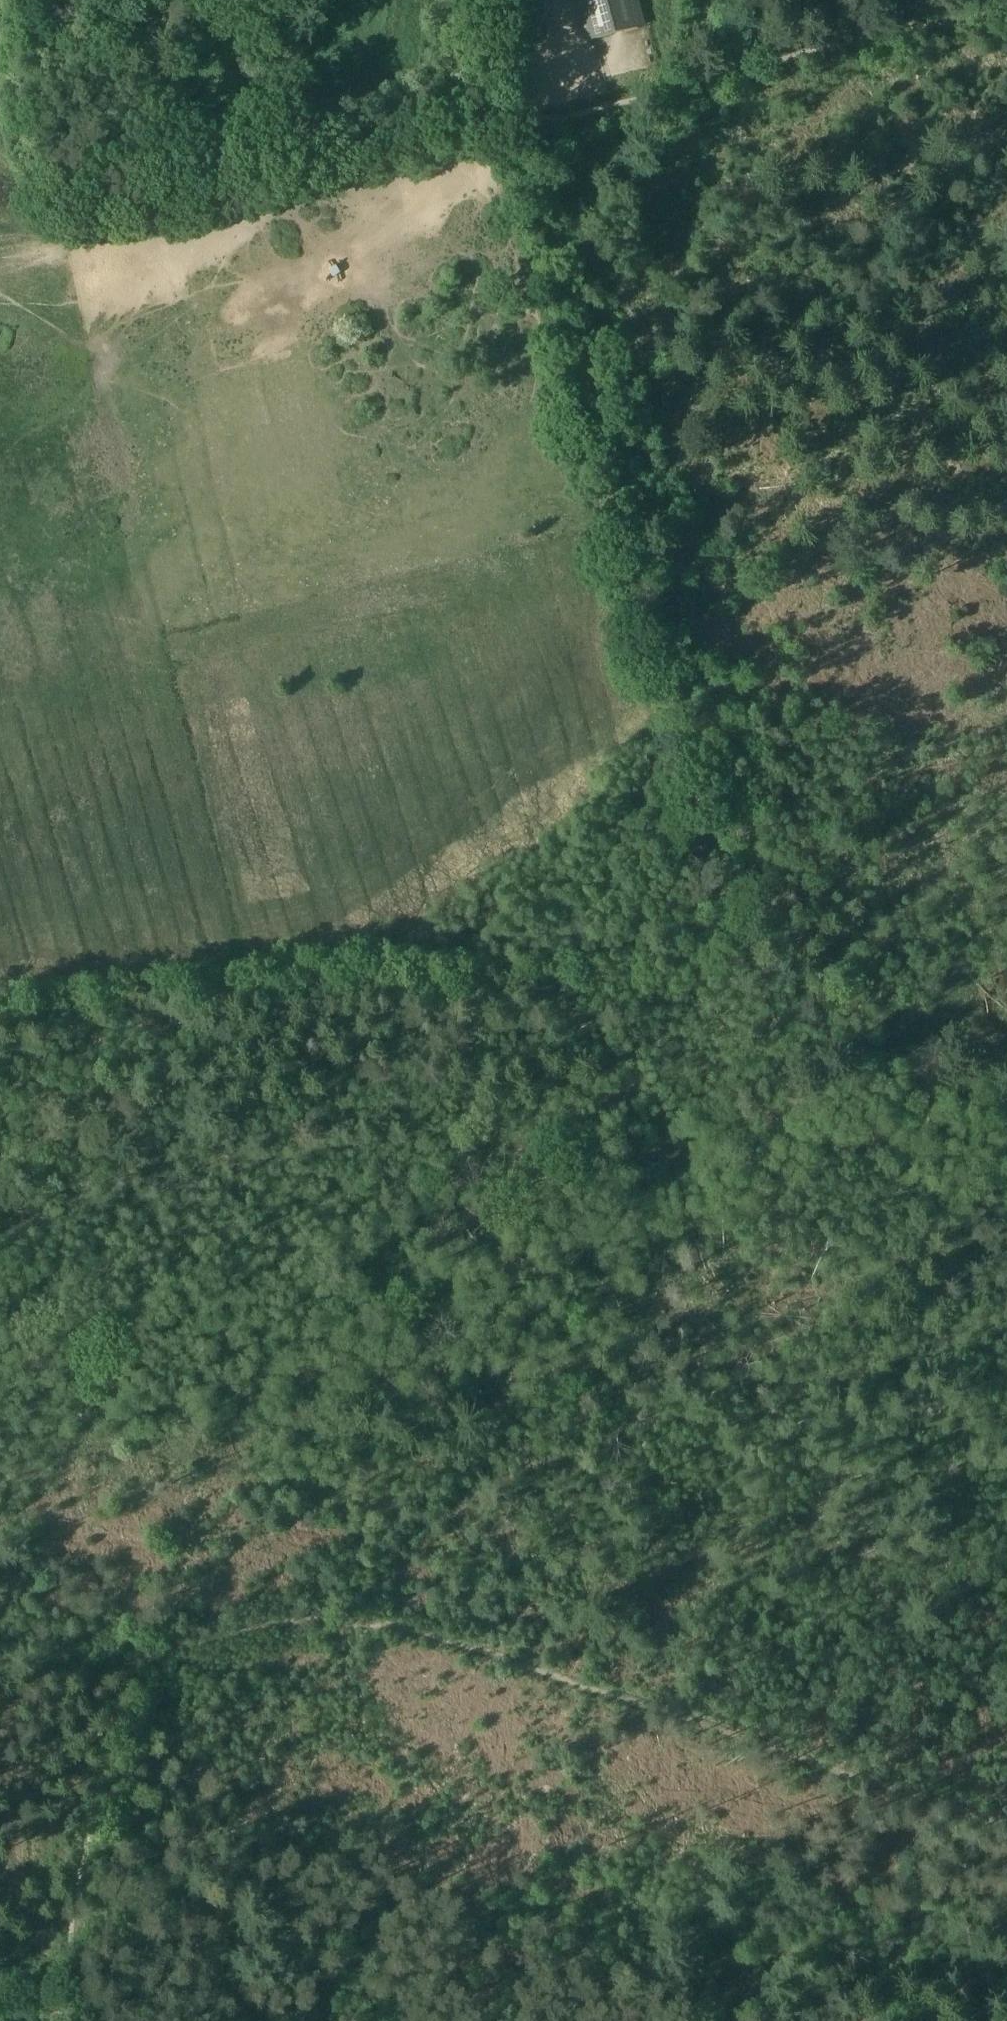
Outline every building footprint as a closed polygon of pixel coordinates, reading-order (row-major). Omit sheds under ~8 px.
[(588,42),(646,27),(639,0),(578,0),(588,42)]
